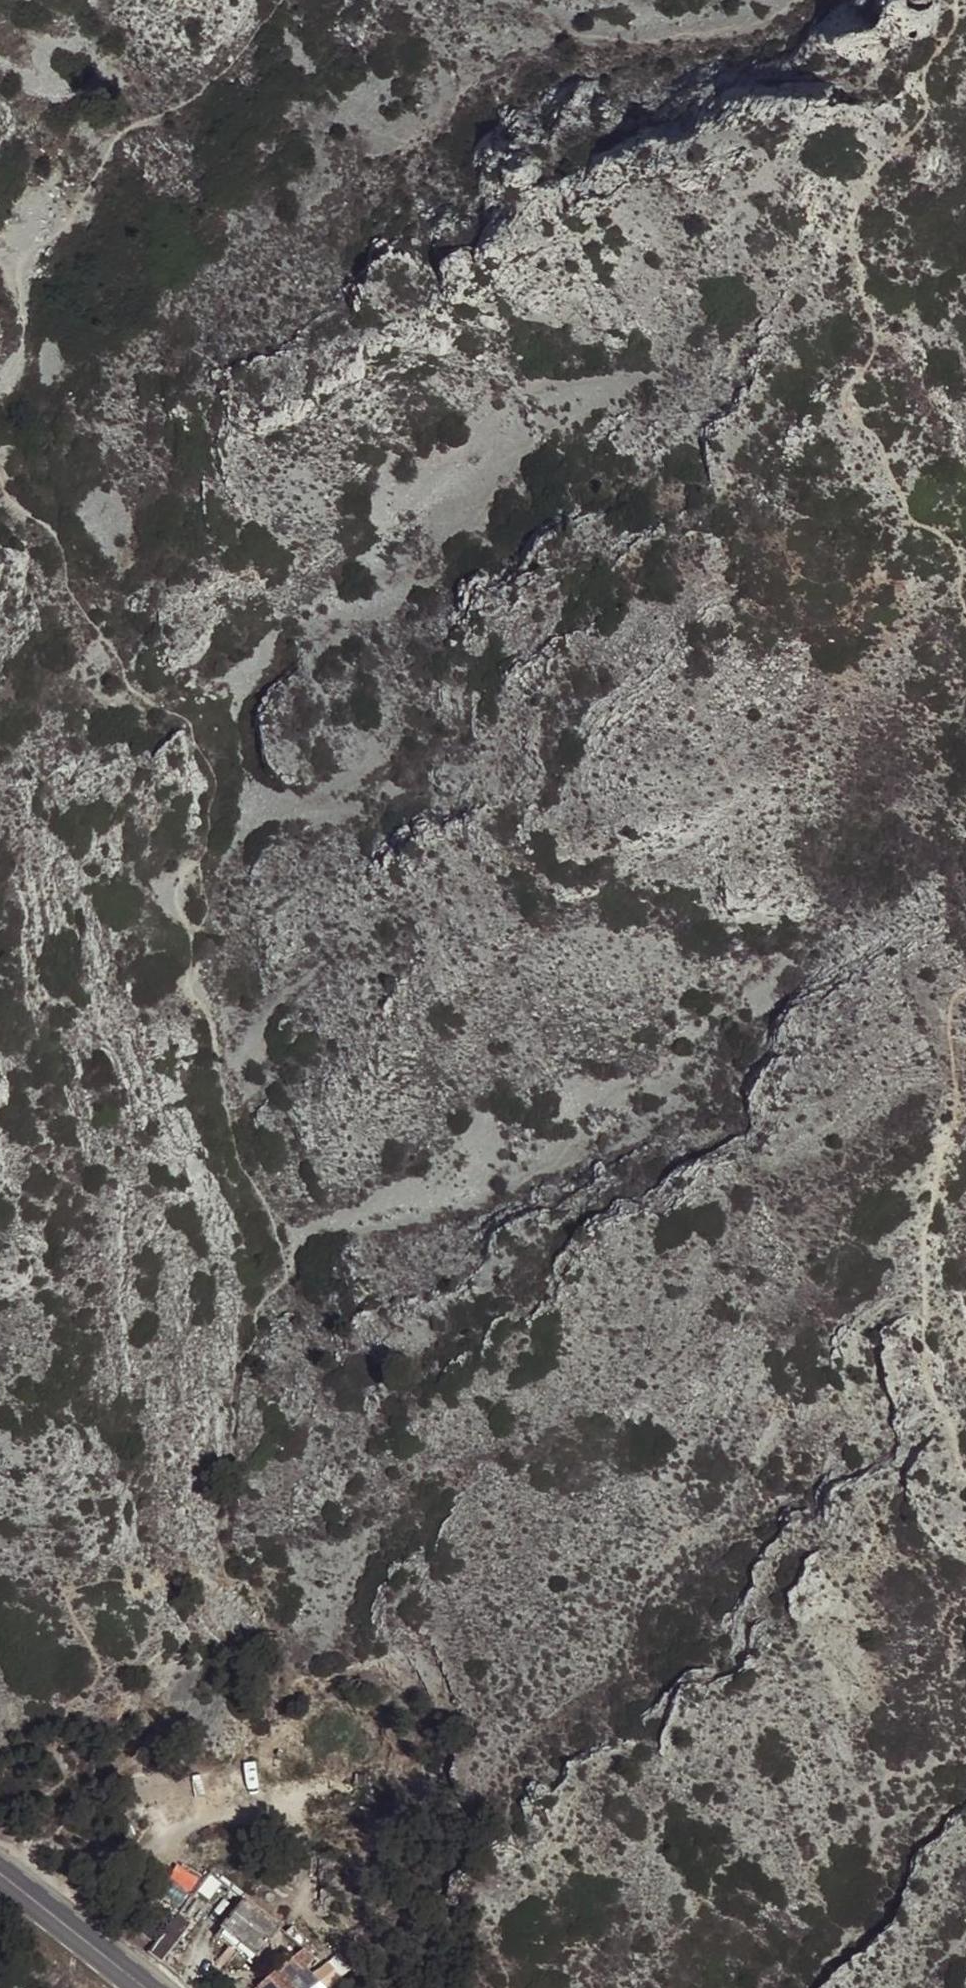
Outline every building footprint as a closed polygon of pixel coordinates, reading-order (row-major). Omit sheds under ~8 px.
[(272,1928),(243,1905),(223,1927),(252,1951),(272,1928)] [(177,1907),(141,1949),(159,1963),(193,1921),(177,1907)] [(255,1985),(258,1987),(327,1987),(306,1967),(316,1955),(305,1946),(255,1985)]
